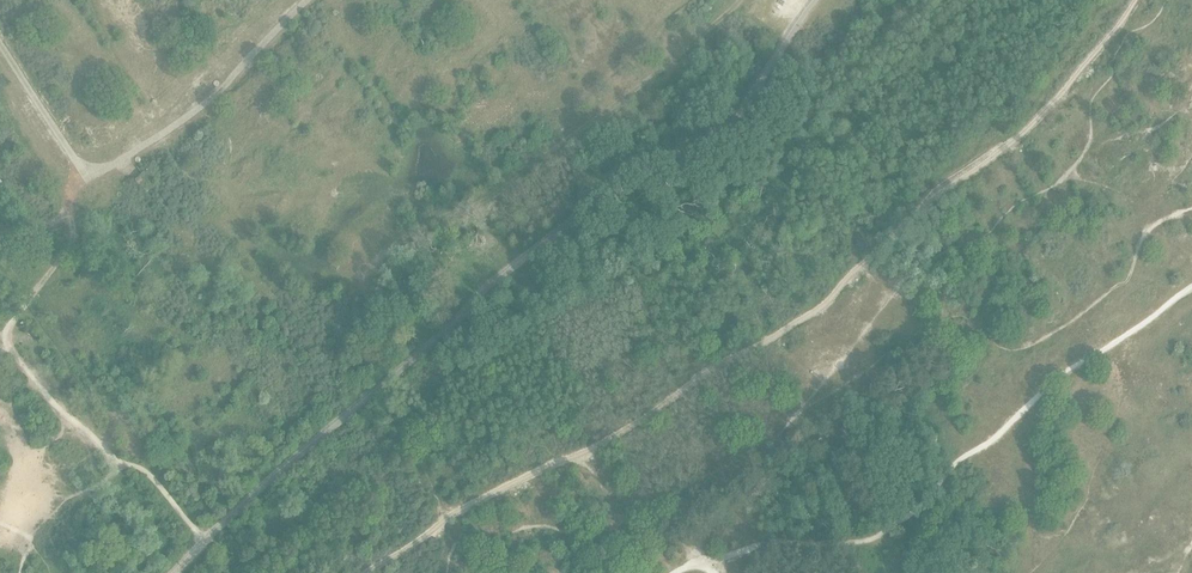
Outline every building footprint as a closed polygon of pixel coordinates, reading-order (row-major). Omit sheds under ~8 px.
[(927,263),(920,252),(911,259),(918,269),(927,263)]
